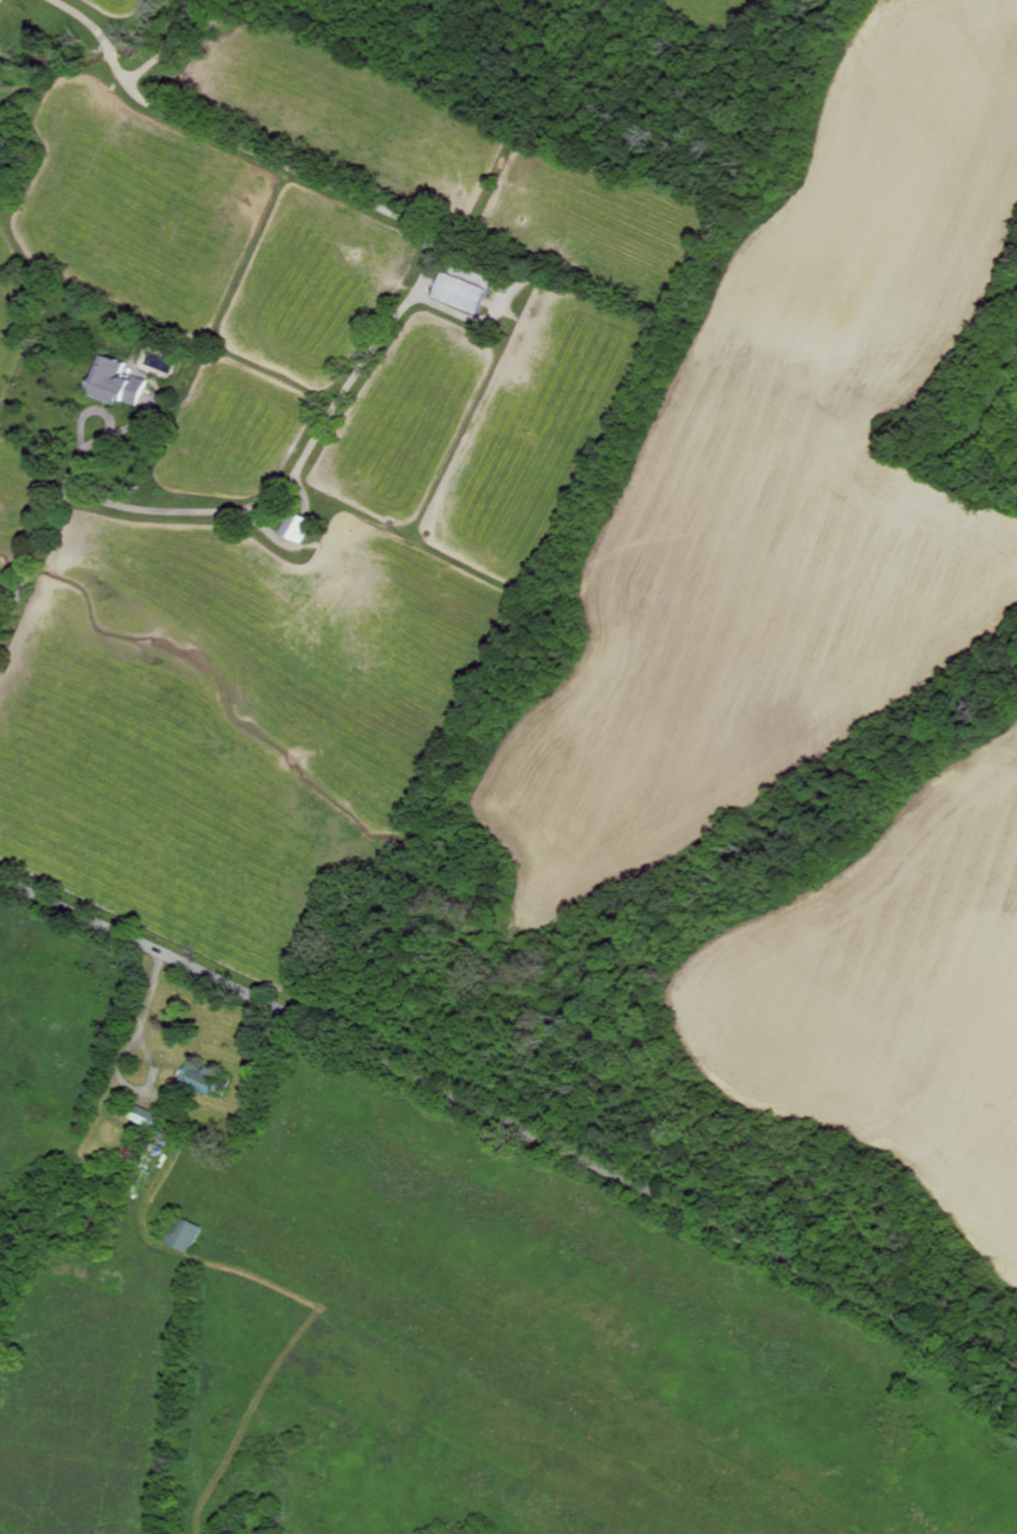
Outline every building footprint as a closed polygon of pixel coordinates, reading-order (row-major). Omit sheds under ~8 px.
[(486,304),(481,315),(438,297),(442,287),(445,279),(448,272),(470,281),(492,290),(490,293),(486,304)] [(133,380),(135,375),(149,380),(146,388),(140,403),(139,406),(127,401),(126,403),(122,402),(120,405),(108,400),(104,398),(93,394),(94,391),(92,390),(106,354),(129,363),(130,363),(125,377),(133,380)] [(304,541),(285,531),(281,529),(293,507),(301,512),(306,514),(315,519),(304,539),(304,541)] [(225,1072),(223,1077),(235,1082),(229,1095),(218,1090),(217,1090),(214,1096),(183,1082),(186,1074),(188,1071),(191,1064),(199,1067),(202,1061),(225,1072)] [(121,1107),(111,1101),(116,1092),(126,1097),(121,1107)] [(164,1115),(158,1130),(131,1117),(138,1103),(151,1109),(164,1115)] [(136,1156),(135,1156),(133,1155),(132,1154),(131,1152),(131,1150),(131,1149),(132,1147),(133,1146),(135,1145),(137,1145),(138,1145),(140,1146),(141,1148),(142,1150),(141,1151),(141,1153),(140,1154),(138,1155),(136,1156)] [(192,1251),(167,1238),(182,1212),(206,1225),(192,1251)]
